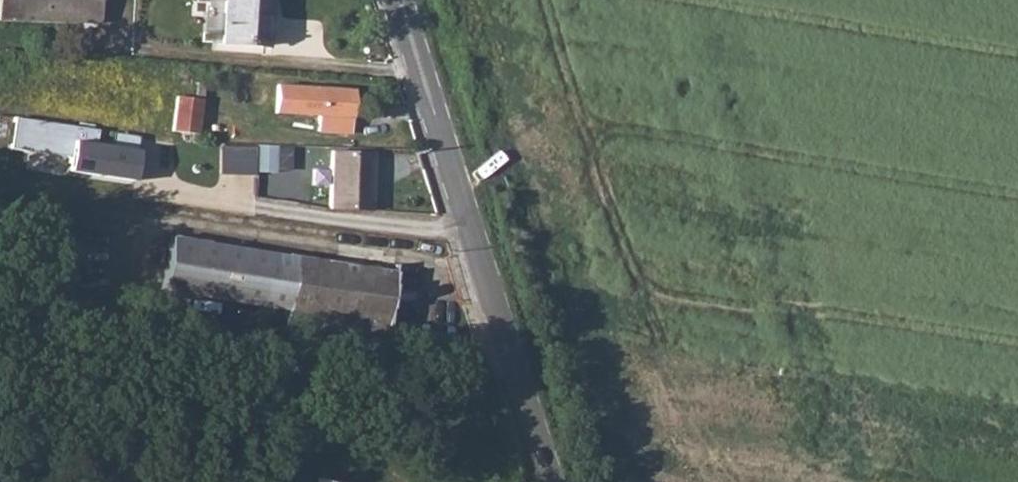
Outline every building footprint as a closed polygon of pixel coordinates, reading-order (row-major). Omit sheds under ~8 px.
[(97,22),(98,0),(0,0),(0,18),(97,22)] [(223,44),(263,47),(265,17),(270,17),(271,0),(226,0),(223,44)] [(278,85),(276,113),(318,116),(318,131),(342,132),(343,117),(349,117),(351,90),(278,85)] [(182,96),(177,130),(196,133),(201,100),(182,96)] [(61,126),(52,183),(117,192),(119,178),(123,178),(128,136),(61,126)] [(331,152),(330,206),(369,208),(370,153),(331,152)] [(287,307),(283,331),(381,346),(384,326),(392,271),(295,256),(170,238),(162,288),(287,307)]
